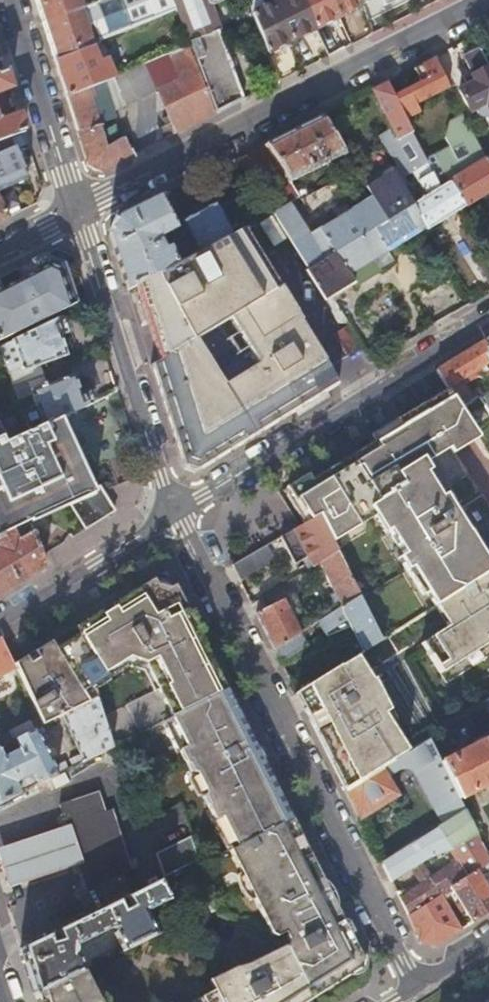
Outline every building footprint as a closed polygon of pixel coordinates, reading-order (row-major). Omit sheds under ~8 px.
[(41,23),(80,8),(100,0),(34,0),(41,23)] [(172,0),(100,0),(80,8),(92,46),(99,39),(175,8),(172,0)] [(242,99),(209,3),(218,0),(172,0),(175,8),(189,44),(213,107),(215,113),(242,99)] [(291,39),(274,1),(274,0),(261,0),(264,6),(252,13),(266,52),(291,39)] [(314,28),(301,0),(276,0),(274,1),(291,39),(314,28)] [(337,16),(330,0),(301,0),(314,28),(337,16)] [(362,4),(360,0),(330,0),(337,16),(362,4)] [(53,61),(92,46),(80,8),(41,23),(49,46),(53,61)] [(476,46),(477,48),(488,71),(488,39),(476,46)] [(163,139),(215,113),(213,107),(189,44),(166,54),(143,64),(155,91),(167,117),(161,120),(165,126),(159,129),(163,139)] [(58,76),(65,97),(85,88),(100,82),(107,79),(114,76),(106,57),(98,60),(92,46),(53,61),(58,76)] [(477,48),(462,56),(472,74),(462,79),(466,85),(459,89),(470,111),(474,109),(478,116),(479,118),(481,118),(484,118),(486,117),(487,116),(488,114),(488,112),(488,71),(477,48)] [(433,58),(413,68),(420,81),(392,96),(405,119),(419,112),(415,104),(449,87),(433,58)] [(111,112),(155,91),(143,64),(114,76),(107,79),(100,82),(111,112)] [(4,71),(0,73),(0,94),(10,90),(4,71)] [(113,117),(111,112),(100,82),(85,88),(98,124),(113,117)] [(385,82),(370,89),(396,140),(399,138),(410,156),(396,164),(404,177),(427,162),(425,158),(424,156),(405,119),(392,96),(385,82)] [(99,171),(131,155),(123,137),(121,138),(106,146),(103,136),(98,124),(85,88),(65,97),(86,165),(99,171)] [(321,114),(265,143),(288,180),(345,153),(321,114)] [(23,132),(18,116),(0,123),(0,122),(0,141),(23,132)] [(466,204),(488,190),(488,158),(488,157),(486,159),(465,119),(452,126),(444,136),(448,144),(424,156),(425,158),(427,162),(432,171),(440,187),(450,181),(452,180),(466,204)] [(106,146),(121,138),(118,129),(103,136),(106,146)] [(0,141),(0,191),(28,178),(12,147),(26,141),(23,132),(0,141)] [(238,156),(272,210),(279,206),(288,201),(298,196),(288,180),(265,143),(238,156)] [(365,187),(371,196),(385,222),(412,205),(412,204),(393,171),(365,187)] [(426,226),(427,228),(441,220),(443,225),(450,221),(448,215),(466,204),(452,180),(450,181),(440,187),(432,171),(418,180),(426,195),(412,204),(412,205),(426,226)] [(359,189),(365,200),(371,196),(365,187),(356,172),(339,180),(348,194),(359,189)] [(348,194),(339,180),(300,199),(308,213),(348,194)] [(385,222),(371,196),(365,200),(355,206),(350,209),(366,233),(372,230),(385,222)] [(125,290),(135,284),(174,263),(166,248),(161,250),(155,238),(170,230),(173,235),(177,233),(158,197),(114,219),(107,234),(125,290)] [(288,201),(279,206),(314,264),(306,269),(338,319),(347,322),(331,295),(352,282),(318,228),(316,226),(307,231),(288,201)] [(198,250),(230,233),(214,203),(182,220),(198,250)] [(372,230),(385,250),(426,226),(412,205),(385,222),(372,230)] [(352,282),(353,285),(371,274),(364,263),(385,250),(372,230),(366,233),(350,209),(318,228),(352,282)] [(265,218),(278,239),(291,231),(278,211),(265,218)] [(196,470),(337,384),(298,320),(299,319),(278,286),(242,226),(230,233),(198,250),(189,255),(180,260),(174,263),(135,284),(157,357),(148,363),(159,398),(181,465),(190,468),(196,470)] [(172,244),(180,260),(189,255),(181,240),(172,244)] [(371,274),(392,261),(385,250),(364,263),(371,274)] [(488,281),(488,253),(477,261),(488,281)] [(0,277),(0,338),(74,302),(62,263),(45,254),(0,277)] [(373,339),(411,323),(396,287),(358,303),(373,339)] [(0,345),(0,353),(4,363),(13,359),(9,346),(13,344),(21,365),(7,371),(12,385),(41,374),(37,364),(65,354),(59,335),(65,332),(59,316),(0,345)] [(459,407),(481,395),(477,389),(473,391),(467,394),(459,381),(466,378),(468,382),(478,375),(481,379),(484,377),(488,385),(488,350),(483,341),(436,370),(447,388),(459,407)] [(91,401),(87,389),(79,392),(73,374),(45,384),(41,374),(12,385),(29,431),(58,417),(91,401)] [(467,394),(473,391),(468,382),(466,378),(459,381),(467,394)] [(401,427),(423,464),(474,432),(459,407),(447,388),(420,405),(424,412),(404,425),(400,417),(396,419),(401,427)] [(488,415),(488,397),(481,402),(488,415)] [(424,412),(420,405),(400,417),(404,425),(424,412)] [(58,417),(29,431),(7,441),(4,442),(29,521),(30,523),(41,516),(66,500),(85,528),(114,510),(99,484),(92,487),(58,417)] [(397,429),(401,427),(396,419),(370,436),(375,443),(378,441),(384,443),(396,436),(397,429)] [(380,640),(432,608),(482,577),(488,573),(488,572),(488,568),(470,539),(467,542),(452,518),(452,509),(423,464),(401,427),(397,429),(396,436),(384,443),(378,441),(375,443),(293,493),(309,521),(316,516),(334,551),(357,595),(380,640)] [(0,435),(0,536),(12,530),(29,521),(4,442),(1,435),(0,435)] [(316,563),(334,551),(316,516),(309,521),(291,531),(291,530),(278,538),(292,565),(305,557),(310,567),(316,563)] [(17,543),(34,534),(30,523),(29,521),(12,530),(17,543)] [(44,566),(41,556),(34,534),(17,543),(12,530),(0,536),(0,549),(1,552),(0,552),(0,593),(44,566)] [(264,546),(255,552),(263,566),(273,561),(264,546)] [(338,607),(357,595),(334,551),(316,563),(321,573),(338,607)] [(255,552),(231,566),(239,581),(263,566),(255,552)] [(315,578),(321,573),(316,563),(310,567),(315,578)] [(432,608),(445,629),(418,646),(437,676),(461,661),(459,658),(475,648),(477,651),(488,644),(488,572),(488,573),(482,577),(432,608)] [(171,605),(181,601),(173,584),(167,587),(157,584),(152,577),(137,586),(143,596),(155,590),(165,593),(171,605)] [(170,715),(225,687),(212,662),(181,601),(171,605),(165,593),(155,590),(143,596),(137,586),(72,627),(89,680),(125,658),(142,664),(170,715)] [(349,627),(362,652),(380,640),(357,595),(338,607),(324,616),(315,622),(325,637),(349,627)] [(272,648),(298,632),(282,599),(255,613),(272,648)] [(309,625),(315,622),(324,616),(320,609),(304,618),(309,625)] [(89,680),(72,627),(34,650),(37,657),(28,662),(25,656),(12,664),(15,669),(42,727),(42,726),(62,717),(95,700),(94,697),(84,701),(78,687),(89,680)] [(272,648),(279,662),(307,645),(298,632),(272,648)] [(1,639),(0,640),(0,676),(15,669),(12,664),(1,639)] [(459,658),(461,661),(477,651),(475,648),(459,658)] [(365,684),(352,658),(295,694),(344,791),(379,769),(398,757),(384,728),(362,685),(365,684)] [(367,683),(365,684),(362,685),(384,728),(388,726),(367,683)] [(290,817),(225,687),(170,715),(169,716),(184,744),(177,747),(189,771),(195,772),(203,788),(200,794),(212,817),(219,814),(234,844),(227,847),(228,848),(290,817)] [(117,735),(151,721),(141,697),(107,711),(117,735)] [(110,747),(110,746),(95,700),(62,717),(80,754),(70,759),(73,766),(110,747)] [(15,740),(34,730),(30,721),(0,736),(0,747),(15,740)] [(23,790),(18,780),(32,774),(37,783),(68,768),(65,762),(53,767),(38,735),(45,732),(42,726),(42,727),(34,730),(15,740),(20,749),(1,758),(0,755),(0,801),(23,790)] [(440,762),(450,783),(459,799),(488,784),(488,737),(440,762)] [(379,769),(344,791),(358,820),(396,796),(385,780),(395,773),(403,771),(407,772),(413,777),(419,785),(441,825),(464,810),(459,799),(450,783),(440,762),(428,738),(398,757),(379,769)] [(83,764),(70,770),(74,778),(87,772),(83,764)] [(60,816),(97,797),(95,791),(56,803),(60,816)] [(101,812),(97,797),(60,816),(71,851),(72,855),(116,833),(109,810),(101,812)] [(380,862),(389,880),(428,857),(448,849),(456,862),(398,898),(420,942),(435,946),(461,930),(443,901),(452,892),(449,888),(476,871),(488,863),(488,860),(464,810),(441,825),(380,862)] [(290,817),(228,848),(238,869),(251,896),(269,933),(273,935),(283,931),(283,937),(286,940),(285,948),(281,947),(240,969),(236,974),(235,971),(209,984),(213,993),(194,1001),(305,1001),(362,967),(290,817)] [(128,871),(116,833),(72,855),(83,891),(73,896),(86,917),(123,899),(126,897),(129,895),(118,875),(128,871)] [(162,879),(198,861),(189,833),(153,853),(162,879)] [(251,896),(238,869),(233,871),(231,874),(244,898),(246,898),(251,896)] [(476,871),(449,888),(452,892),(471,923),(488,912),(488,891),(476,871)] [(156,882),(129,895),(126,897),(131,906),(121,911),(119,907),(125,904),(123,899),(86,917),(57,931),(60,938),(51,943),(48,936),(19,949),(34,995),(82,971),(78,963),(73,961),(74,956),(74,946),(112,927),(115,932),(112,933),(119,946),(113,949),(115,954),(154,935),(142,911),(166,900),(156,882)] [(94,955),(98,963),(108,958),(104,950),(94,955)] [(34,995),(36,1001),(105,1001),(104,999),(91,990),(82,971),(34,995)]
